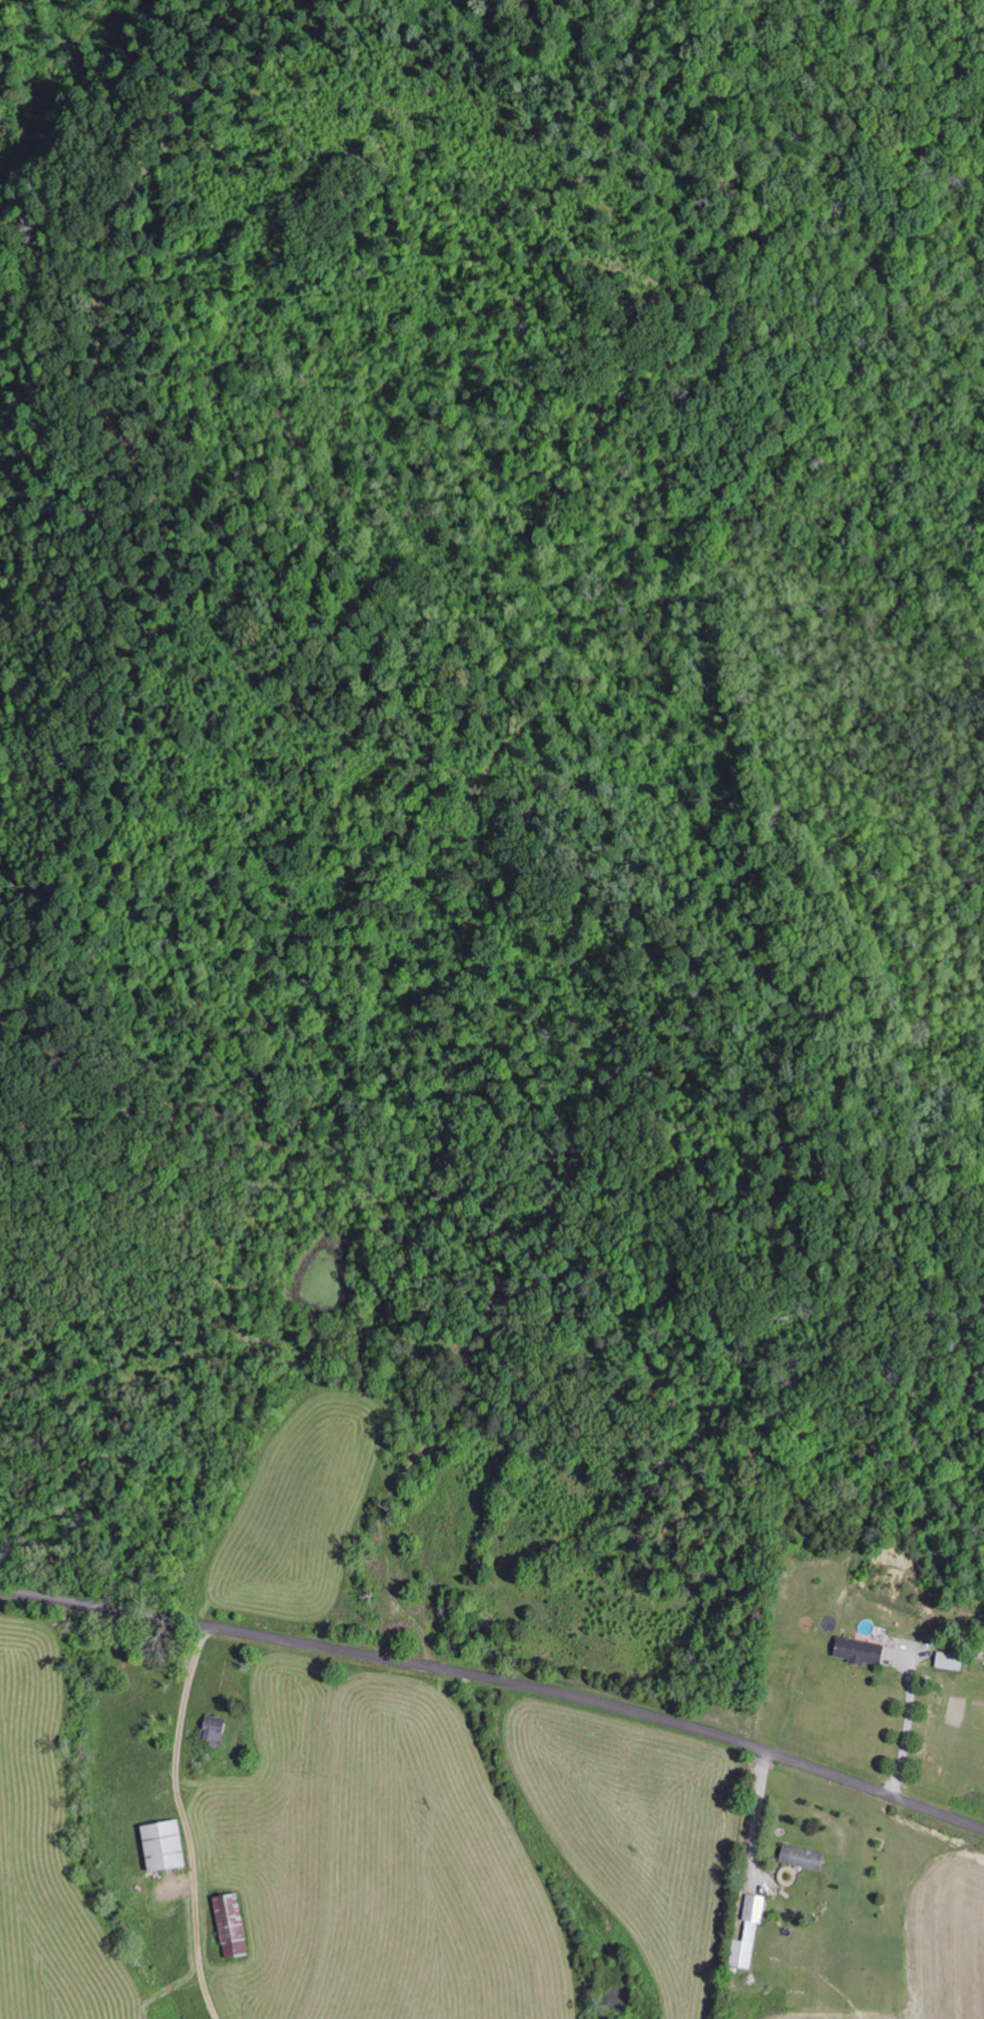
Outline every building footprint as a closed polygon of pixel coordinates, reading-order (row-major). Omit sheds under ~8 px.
[(838,1657),(886,1664),(888,1643),(841,1636),(838,1657)] [(966,1653),(937,1651),(936,1667),(965,1669),(966,1653)] [(203,1737),(213,1740),(212,1744),(223,1747),(229,1722),(208,1717),(203,1737)] [(191,1864),(182,1819),(145,1826),(154,1871),(191,1864)] [(784,1862),(825,1869),(829,1851),(787,1843),(784,1862)] [(251,1953),(242,1892),(217,1896),(226,1957),(251,1953)] [(768,1895),(749,1894),(745,1940),(737,1939),(735,1966),(755,1967),(759,1922),(765,1922),(768,1895)]
